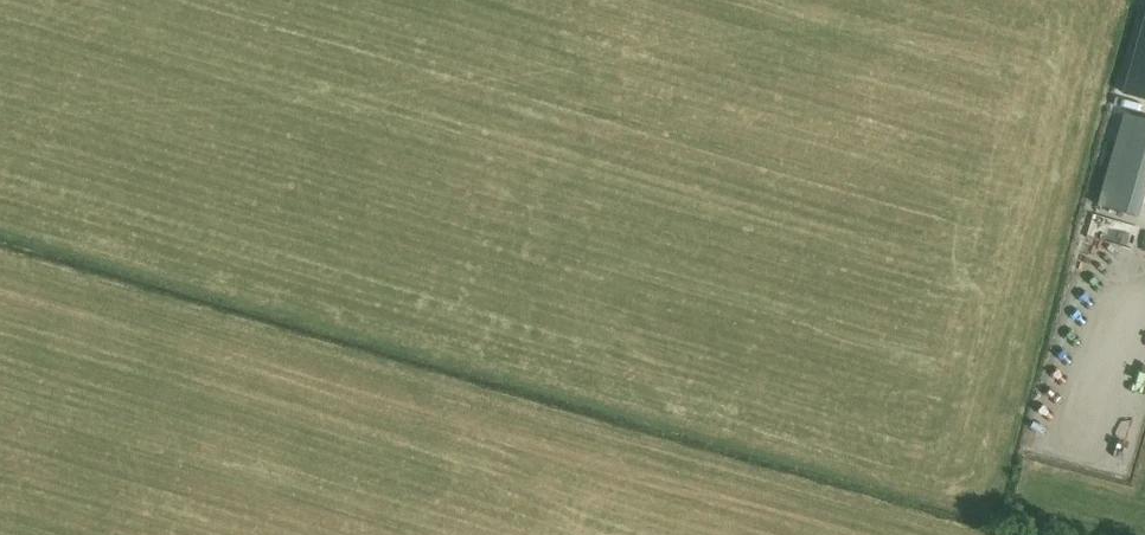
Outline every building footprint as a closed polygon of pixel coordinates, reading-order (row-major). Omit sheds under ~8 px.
[(1144,98),(1144,20),(1125,92),(1144,98)] [(1144,190),(1144,119),(1124,113),(1098,204),(1138,216),(1144,190)]
